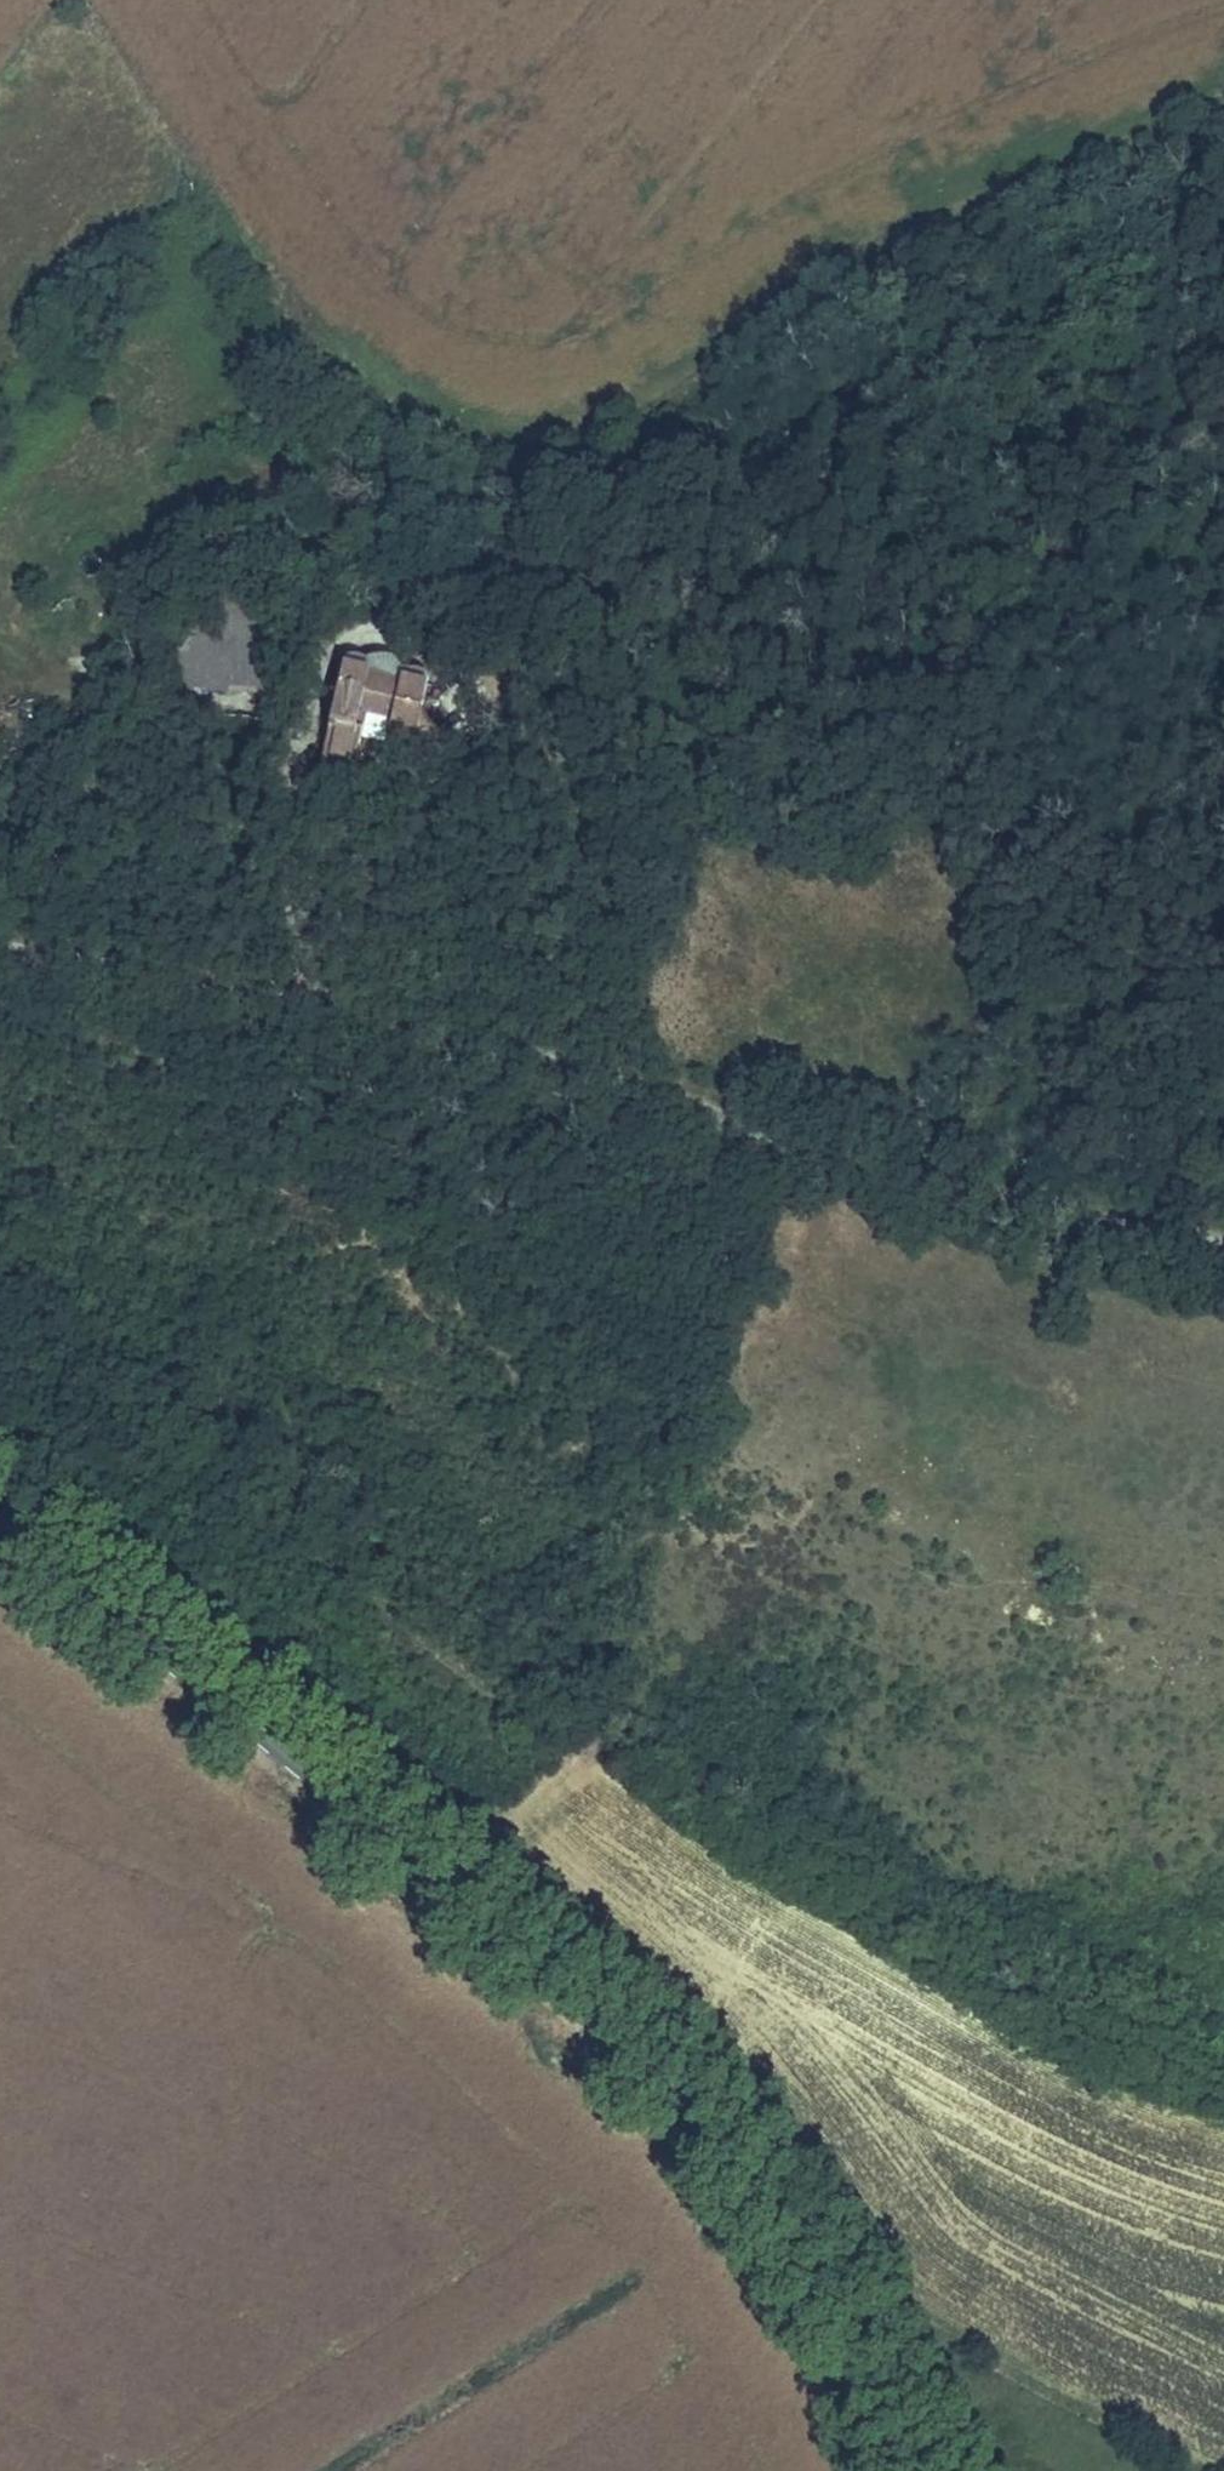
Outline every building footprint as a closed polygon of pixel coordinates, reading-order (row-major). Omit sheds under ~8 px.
[(176,647),(174,682),(264,687),(267,651),(252,604),(228,574),(176,647)] [(367,659),(364,670),(362,678),(392,685),(393,677),(396,666),(367,659)] [(362,678),(364,670),(340,666),(314,768),(340,775),(355,712),(380,717),(375,740),(396,745),(410,681),(393,677),(392,685),(362,678)]
